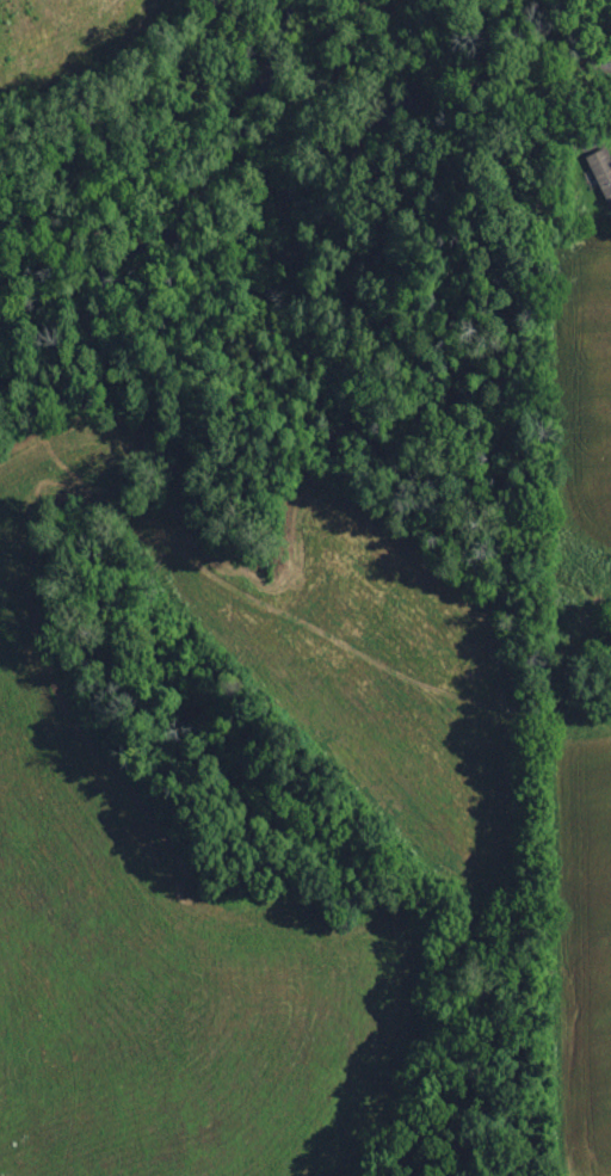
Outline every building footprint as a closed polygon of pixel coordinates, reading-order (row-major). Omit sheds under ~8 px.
[(607,201),(610,199),(610,157),(607,148),(586,158),(607,201)]
